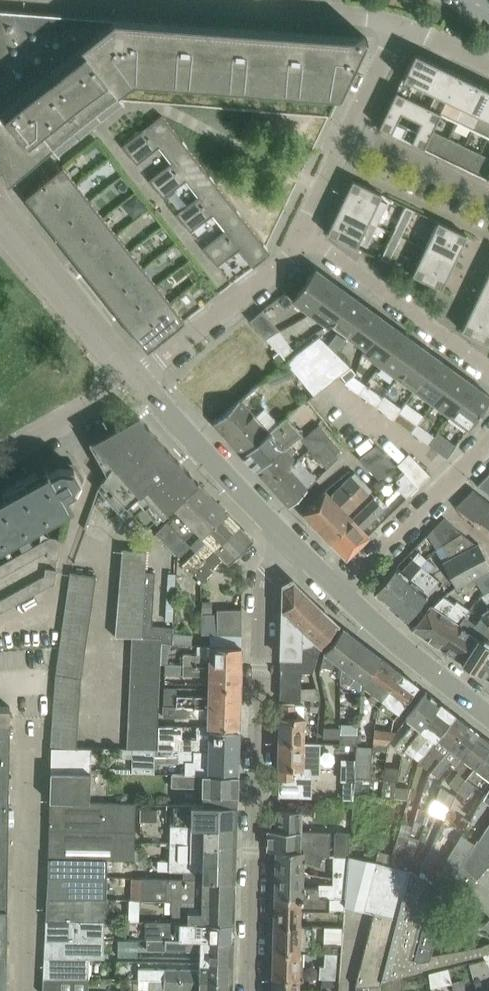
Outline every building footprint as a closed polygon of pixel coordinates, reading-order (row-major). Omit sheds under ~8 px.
[(330,115),(367,37),(0,10),(0,160),(6,180),(10,177),(77,261),(121,317),(147,349),(270,251),(266,246),(208,173),(162,114),(151,101),(167,103),(250,109),(299,112),(304,113),(329,115),(330,115)] [(415,52),(396,91),(407,97),(414,82),(425,88),(437,63),(415,52)] [(437,63),(425,88),(436,93),(429,107),(440,112),(459,74),(437,63)] [(440,114),(456,121),(475,81),(459,74),(440,112),(439,113),(440,114)] [(475,81),(456,121),(472,129),(488,93),(488,88),(475,81)] [(402,112),(411,117),(418,102),(396,91),(379,126),(391,132),(402,112)] [(472,129),(488,136),(488,135),(488,93),(472,129)] [(417,131),(411,141),(424,147),(440,114),(439,113),(440,112),(418,102),(411,117),(421,122),(417,131)] [(397,121),(391,132),(401,137),(407,126),(397,121)] [(407,126),(401,137),(411,141),(417,131),(407,126)] [(449,148),(453,140),(443,134),(439,143),(449,148)] [(449,148),(439,143),(434,153),(445,158),(449,148)] [(471,159),(481,164),(486,155),(475,150),(471,159)] [(477,173),(481,164),(471,159),(466,168),(477,173)] [(379,200),(382,194),(381,193),(363,184),(357,181),(353,179),(340,206),(377,224),(387,203),(379,200)] [(340,206),(327,233),(331,235),(337,238),(355,246),(356,247),(359,242),(367,246),(377,224),(340,206)] [(406,206),(400,219),(407,223),(414,209),(406,206)] [(401,236),(407,223),(400,219),(393,232),(401,236)] [(439,221),(438,221),(425,247),(454,261),(467,236),(467,235),(463,233),(457,230),(439,221)] [(393,232),(387,245),(394,248),(401,236),(393,232)] [(416,243),(406,265),(415,269),(412,274),(413,275),(431,283),(437,286),(441,288),(442,287),(453,264),(454,261),(425,247),(416,243)] [(388,262),(394,248),(387,245),(381,258),(388,262)] [(293,300),(310,312),(332,281),(316,269),(316,268),(315,268),(305,282),(292,300),(293,300)] [(487,277),(486,279),(474,302),(474,303),(488,310),(488,278),(487,277)] [(350,294),(332,281),(310,312),(328,325),(350,294)] [(332,322),(348,334),(368,307),(350,294),(328,325),(329,325),(332,322)] [(465,332),(488,343),(488,310),(474,303),(473,305),(462,328),(461,330),(465,332)] [(385,320),(368,307),(348,334),(365,346),(362,350),(363,350),(385,320)] [(262,309),(250,320),(266,338),(279,330),(262,309)] [(363,350),(380,363),(403,332),(385,320),(363,350)] [(266,338),(277,350),(278,351),(282,357),(291,348),(279,330),(266,338)] [(420,345),(403,332),(380,363),(398,376),(420,345)] [(287,360),(287,361),(314,394),(338,375),(350,366),(319,336),(287,360)] [(398,376),(415,389),(438,358),(420,345),(398,376)] [(284,360),(282,357),(278,351),(273,355),(279,363),(284,360)] [(456,371),(438,358),(415,389),(433,402),(456,371)] [(351,367),(340,375),(341,375),(345,381),(353,375),(355,373),(351,367)] [(433,402),(451,414),(473,384),(456,371),(433,402)] [(345,381),(344,382),(358,393),(365,384),(353,375),(345,381)] [(365,384),(358,393),(376,406),(383,396),(365,384)] [(473,384),(451,414),(467,426),(467,427),(468,428),(488,399),(488,395),(473,384)] [(383,396),(376,406),(394,418),(399,411),(402,408),(384,395),(383,396)] [(267,430),(278,422),(265,408),(255,417),(239,399),(212,423),(213,424),(213,423),(242,454),(268,431),(267,430)] [(416,424),(399,411),(394,418),(411,431),(416,424)] [(90,444),(107,473),(118,454),(150,428),(142,419),(138,414),(89,442),(90,444)] [(268,431),(242,454),(256,470),(283,446),(284,448),(289,444),(299,436),(302,434),(286,416),(278,422),(267,430),(268,431)] [(416,424),(411,431),(429,444),(436,435),(418,422),(416,424)] [(319,425),(305,437),(322,439),(326,440),(336,453),(340,450),(319,425)] [(188,471),(150,428),(118,454),(107,473),(98,488),(119,512),(134,498),(156,521),(172,505),(197,481),(188,471)] [(447,457),(456,445),(438,432),(436,435),(429,444),(447,457)] [(299,436),(310,449),(322,439),(305,437),(299,436)] [(322,439),(310,449),(327,468),(338,457),(336,453),(326,440),(322,439)] [(283,446),(256,470),(269,485),(299,459),(296,461),(291,454),(295,451),(289,444),(284,448),(283,446)] [(379,478),(396,465),(375,445),(358,458),(379,478)] [(397,464),(405,472),(418,486),(430,474),(409,453),(397,464)] [(289,506),(293,502),(308,489),(307,488),(317,479),(299,459),(269,485),(289,506)] [(68,503),(68,502),(78,497),(78,496),(76,492),(81,480),(73,466),(59,465),(49,471),(46,466),(0,491),(0,541),(68,503)] [(302,512),(316,526),(363,480),(354,472),(330,495),(324,490),(302,512)] [(407,497),(418,486),(405,472),(396,480),(401,485),(397,488),(407,497)] [(477,484),(488,493),(488,472),(477,484)] [(363,480),(316,526),(330,540),(352,518),(351,517),(346,512),(367,491),(371,488),(363,480)] [(225,509),(197,481),(172,505),(178,510),(155,533),(179,557),(191,543),(187,538),(197,529),(201,533),(225,509)] [(464,497),(483,512),(488,504),(488,501),(473,488),(464,497)] [(352,518),(330,540),(346,557),(369,535),(363,529),(387,505),(375,494),(351,517),(352,518)] [(477,518),(477,519),(483,512),(464,497),(455,506),(471,518),(477,518)] [(483,512),(477,519),(486,526),(488,522),(488,504),(483,512)] [(179,557),(178,557),(192,572),(193,571),(192,571),(204,560),(203,560),(239,524),(225,509),(201,533),(202,534),(192,544),(191,543),(179,557)] [(441,543),(442,544),(461,532),(444,517),(432,529),(441,543)] [(253,538),(239,524),(203,560),(204,560),(192,571),(193,571),(202,581),(213,570),(211,568),(223,557),(228,562),(253,538)] [(461,532),(442,544),(451,558),(450,559),(442,563),(455,586),(464,581),(473,576),(488,567),(488,566),(477,543),(461,532)] [(48,539),(42,542),(47,552),(49,551),(49,549),(54,550),(51,544),(48,539)] [(47,552),(42,542),(36,546),(41,555),(47,552)] [(36,546),(29,549),(34,559),(41,555),(36,546)] [(124,547),(121,579),(144,581),(145,571),(146,548),(124,547)] [(29,549),(23,552),(29,562),(34,559),(29,549)] [(59,551),(54,550),(49,549),(49,551),(48,557),(59,559),(59,551)] [(387,603),(409,577),(425,557),(417,550),(400,570),(396,566),(373,592),(387,603)] [(22,565),(29,562),(23,552),(17,556),(22,565)] [(17,556),(11,559),(16,569),(22,565),(17,556)] [(5,563),(10,572),(16,569),(11,559),(5,563)] [(0,565),(0,568),(4,575),(10,572),(5,563),(0,565)] [(409,577),(387,603),(406,620),(439,581),(428,571),(420,564),(409,577)] [(477,584),(479,588),(482,593),(487,589),(488,592),(488,567),(473,576),(477,584)] [(46,576),(56,577),(57,570),(47,569),(46,576)] [(68,585),(95,588),(97,573),(70,569),(68,585)] [(163,636),(163,642),(170,643),(173,643),(173,632),(174,626),(153,625),(156,571),(145,571),(144,581),(143,592),(142,604),(142,615),(141,627),(140,635),(163,636)] [(46,576),(45,577),(50,586),(55,583),(56,577),(46,576)] [(477,584),(473,576),(464,581),(469,589),(477,584)] [(45,577),(39,580),(44,590),(50,586),(45,577)] [(121,579),(120,590),(143,592),(144,581),(121,579)] [(39,580),(33,583),(38,593),(44,590),(39,580)] [(320,645),(338,623),(322,609),(321,608),(293,580),(282,586),(279,698),(300,699),(300,687),(301,672),(311,672),(318,645),(320,645)] [(33,583),(26,587),(32,596),(38,593),(33,583)] [(93,602),(95,588),(68,585),(66,599),(93,602)] [(20,590),(25,600),(32,596),(26,587),(20,590)] [(20,590),(14,593),(20,603),(25,600),(20,590)] [(120,590),(119,602),(142,604),(143,592),(120,590)] [(14,593),(8,597),(14,606),(20,603),(14,593)] [(14,606),(8,597),(2,600),(8,609),(14,606)] [(456,623),(468,608),(456,601),(454,604),(444,597),(433,607),(430,605),(414,626),(412,628),(440,647),(449,634),(453,636),(460,625),(456,623)] [(91,617),(93,602),(66,599),(64,614),(91,617)] [(212,600),(203,600),(203,612),(212,612),(212,600)] [(119,602),(118,613),(142,615),(142,604),(119,602)] [(440,647),(460,660),(476,636),(480,639),(488,632),(488,607),(480,615),(481,616),(473,624),(464,615),(469,609),(468,608),(456,623),(460,625),(453,636),(449,634),(440,647)] [(241,634),(241,608),(216,609),(217,612),(212,612),(203,612),(202,612),(202,634),(241,634)] [(118,613),(117,625),(141,627),(142,615),(118,613)] [(89,631),(91,617),(64,614),(62,628),(89,631)] [(116,636),(132,637),(140,638),(140,635),(141,627),(117,625),(116,636)] [(343,666),(342,668),(362,642),(343,627),(324,651),(321,665),(331,668),(336,661),(343,666)] [(87,645),(89,631),(62,628),(60,642),(87,645)] [(193,633),(173,632),(173,643),(193,644),(193,633)] [(475,670),(486,653),(488,654),(488,652),(488,632),(480,639),(476,636),(460,660),(475,670)] [(140,638),(132,637),(132,650),(162,651),(163,642),(163,636),(140,635),(140,638)] [(85,659),(87,645),(60,642),(60,646),(58,656),(85,659)] [(361,684),(381,657),(362,642),(342,668),(340,680),(350,682),(355,675),(362,681),(361,684)] [(184,653),(183,664),(240,665),(241,646),(209,644),(196,643),(197,653),(184,653)] [(162,663),(162,651),(132,650),(131,662),(162,663)] [(475,670),(488,679),(488,652),(488,654),(486,653),(475,670)] [(56,670),(83,673),(85,659),(58,656),(56,670)] [(400,672),(381,657),(361,684),(373,693),(369,698),(377,705),(400,672)] [(131,674),(162,675),(162,663),(131,662),(131,674)] [(225,684),(240,685),(240,665),(183,664),(169,663),(166,663),(166,673),(183,674),(209,675),(209,684),(209,688),(225,688),(225,684)] [(82,688),(83,673),(56,670),(56,673),(55,685),(82,688)] [(418,685),(400,672),(377,705),(393,717),(418,685)] [(130,685),(161,687),(162,675),(131,674),(130,685)] [(165,705),(239,706),(240,685),(225,684),(225,688),(209,688),(209,696),(178,696),(179,688),(165,687),(165,705)] [(81,702),(82,688),(55,685),(54,699),(81,702)] [(129,697),(161,699),(161,687),(130,685),(129,697)] [(315,687),(300,687),(300,699),(318,699),(315,687)] [(426,691),(406,717),(409,720),(412,722),(393,748),(400,753),(403,749),(439,701),(426,691)] [(160,711),(160,705),(161,699),(129,697),(129,709),(160,711)] [(80,716),(81,702),(54,699),(53,713),(80,716)] [(423,755),(449,720),(454,713),(439,701),(403,749),(411,754),(415,748),(423,755)] [(279,720),(278,741),(303,742),(304,716),(304,704),(281,703),(280,715),(279,715),(279,720)] [(9,716),(10,705),(0,705),(0,990),(5,990),(9,716)] [(165,705),(164,716),(198,716),(208,717),(208,726),(239,727),(239,706),(165,705)] [(128,720),(128,721),(159,723),(159,720),(160,716),(160,711),(129,709),(128,720)] [(77,746),(80,716),(53,713),(50,746),(77,746)] [(466,722),(454,713),(449,720),(423,755),(422,757),(418,761),(426,767),(429,762),(434,755),(439,759),(466,722)] [(128,721),(128,733),(159,735),(159,725),(159,723),(128,721)] [(431,770),(437,775),(447,762),(453,767),(480,733),(466,722),(439,759),(433,766),(431,770)] [(197,729),(197,738),(183,737),(183,725),(159,725),(159,735),(158,748),(238,750),(239,730),(239,727),(208,726),(197,726),(197,729)] [(339,727),(323,727),(322,727),(322,737),(338,737),(339,733),(339,727)] [(374,728),(372,743),(386,744),(387,742),(394,733),(395,731),(391,730),(374,728)] [(158,748),(159,735),(128,733),(127,748),(131,748),(158,748)] [(356,734),(339,733),(338,737),(338,743),(356,744),(356,734)] [(455,789),(488,745),(488,740),(480,733),(453,767),(458,770),(448,783),(455,789)] [(278,741),(278,767),(279,767),(278,795),(310,797),(311,776),(316,776),(317,742),(303,742),(278,741)] [(488,778),(488,745),(455,789),(466,797),(475,786),(481,790),(488,778)] [(50,746),(50,747),(51,747),(50,771),(90,772),(91,747),(77,746),(50,746)] [(356,757),(354,777),(370,778),(372,750),(372,747),(357,746),(356,757)] [(238,750),(158,748),(131,748),(131,772),(153,773),(153,761),(207,761),(207,770),(237,771),(238,750)] [(384,779),(395,780),(397,768),(385,767),(384,779)] [(50,771),(49,801),(90,802),(90,772),(50,771)] [(171,773),(171,785),(202,786),(202,804),(237,805),(237,775),(171,773)] [(344,778),(344,798),(352,798),(354,779),(344,778)] [(394,797),(395,786),(395,780),(384,779),(382,796),(394,797)] [(395,786),(394,797),(407,797),(410,787),(395,786)] [(450,809),(456,797),(439,786),(434,800),(450,809)] [(136,803),(90,802),(49,801),(48,857),(105,859),(135,860),(136,803)] [(171,803),(171,824),(236,826),(237,805),(171,803)] [(413,825),(411,832),(415,833),(419,820),(426,822),(430,811),(430,810),(418,806),(414,818),(413,825)] [(276,809),(275,829),(268,829),(268,848),(299,848),(321,854),(328,855),(329,831),(299,830),(300,810),(276,809)] [(171,824),(170,842),(236,843),(236,826),(171,824)] [(348,855),(348,852),(350,832),(333,831),(332,855),(348,855)] [(399,833),(390,865),(400,868),(409,837),(399,833)] [(409,871),(409,869),(409,868),(416,847),(419,840),(409,837),(400,868),(409,871)] [(170,842),(170,860),(235,861),(236,843),(170,842)] [(467,865),(479,876),(488,864),(488,845),(488,844),(482,843),(467,865)] [(276,850),(275,869),(302,870),(303,861),(317,866),(321,854),(299,848),(268,848),(268,850),(276,850)] [(375,982),(376,979),(409,871),(400,868),(390,865),(348,852),(348,855),(346,876),(345,896),(344,902),(373,911),(354,984),(366,983),(375,982)] [(332,875),(346,876),(348,855),(332,855),(332,875)] [(48,857),(47,875),(104,876),(105,859),(48,857)] [(235,879),(235,861),(170,860),(170,870),(183,870),(183,878),(235,879)] [(431,886),(434,888),(442,895),(457,872),(444,863),(443,864),(431,886)] [(409,871),(376,979),(400,973),(483,955),(488,951),(488,942),(482,946),(415,959),(434,888),(431,886),(416,873),(409,869),(409,871)] [(275,874),(274,895),(319,896),(319,886),(302,885),(302,875),(302,871),(275,870),(275,874)] [(47,875),(46,898),(103,899),(104,876),(47,875)] [(332,896),(345,896),(346,876),(332,875),(332,896)] [(141,877),(140,900),(171,900),(234,901),(235,879),(183,878),(141,877)] [(344,902),(345,896),(332,896),(330,896),(319,896),(274,895),(274,923),(300,924),(300,908),(330,909),(344,909),(344,902)] [(46,898),(45,919),(75,919),(102,920),(103,899),(46,898)] [(234,923),(234,901),(171,900),(171,921),(180,922),(234,923)] [(44,939),(75,939),(75,919),(45,919),(44,939)] [(147,921),(146,939),(165,939),(233,940),(234,923),(180,922),(171,921),(147,921)] [(310,925),(300,924),(274,923),(273,949),(303,950),(310,950),(310,925)] [(327,924),(326,938),(344,939),(344,925),(327,924)] [(44,939),(44,959),(87,960),(88,948),(96,948),(96,939),(75,939),(44,939)] [(146,939),(146,948),(165,949),(201,949),(200,962),(233,962),(233,940),(165,939),(146,939)] [(323,942),(323,951),(324,951),(336,951),(336,943),(323,942)] [(273,949),(272,975),(299,976),(299,962),(303,962),(303,950),(273,949)] [(318,977),(334,978),(336,951),(324,951),(323,967),(319,967),(318,977)] [(44,959),(43,977),(87,977),(87,960),(44,959)] [(488,971),(488,968),(485,960),(467,964),(471,975),(488,971)] [(232,980),(233,962),(200,962),(200,970),(140,969),(140,978),(232,980)] [(450,984),(447,969),(429,973),(430,989),(450,984)] [(376,979),(375,982),(377,982),(378,990),(402,988),(401,980),(400,973),(376,979)] [(272,990),(300,990),(298,990),(299,976),(272,975),(272,988),(272,990)] [(42,990),(86,990),(87,977),(43,977),(42,990)] [(148,988),(177,989),(200,989),(200,990),(232,990),(232,980),(148,978),(148,988)] [(450,984),(452,990),(464,990),(462,981),(450,984)] [(366,983),(366,990),(378,990),(377,982),(375,982),(366,983)]
